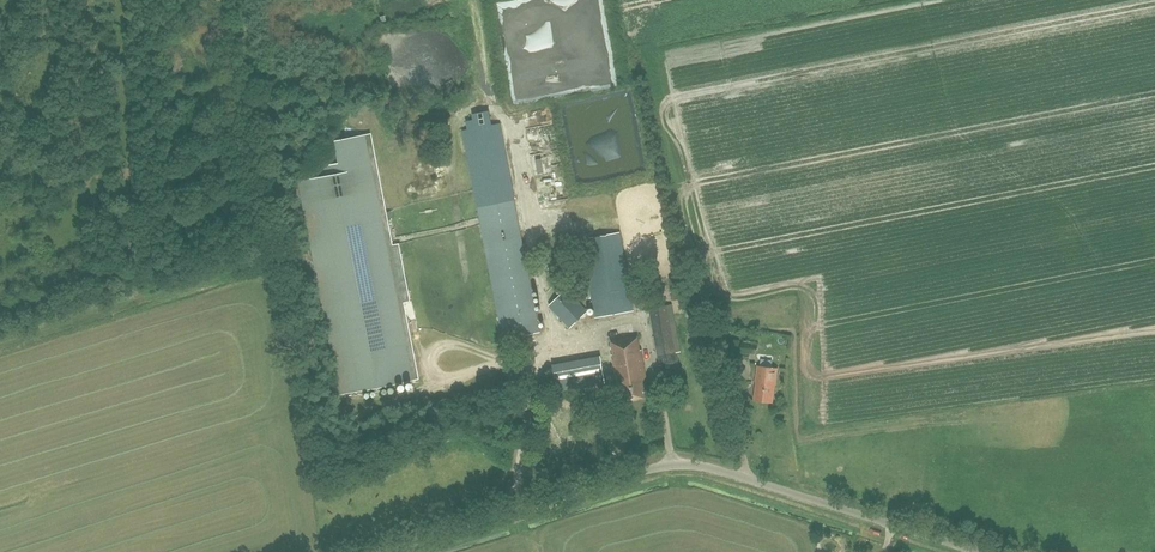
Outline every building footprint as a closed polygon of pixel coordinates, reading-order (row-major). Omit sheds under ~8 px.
[(513,200),(498,123),(492,124),(489,110),(472,113),(473,120),(466,121),(467,129),(462,130),(497,316),(502,315),(507,338),(508,338),(539,332),(514,200),(513,200)] [(370,133),(332,140),(336,163),(318,166),(320,176),(296,180),(338,396),(417,381),(402,302),(408,301),(397,243),(391,244),(370,133)] [(596,316),(633,310),(619,233),(582,239),(596,316)] [(645,283),(636,284),(638,297),(647,296),(645,283)] [(639,350),(637,336),(611,341),(613,354),(612,355),(620,401),(649,396),(641,350),(639,350)] [(738,351),(739,340),(731,339),(730,350),(738,351)] [(755,353),(757,344),(743,341),(741,351),(755,353)] [(775,384),(777,368),(757,366),(755,382),(756,382),(754,400),(772,402),(774,384),(775,384)]
